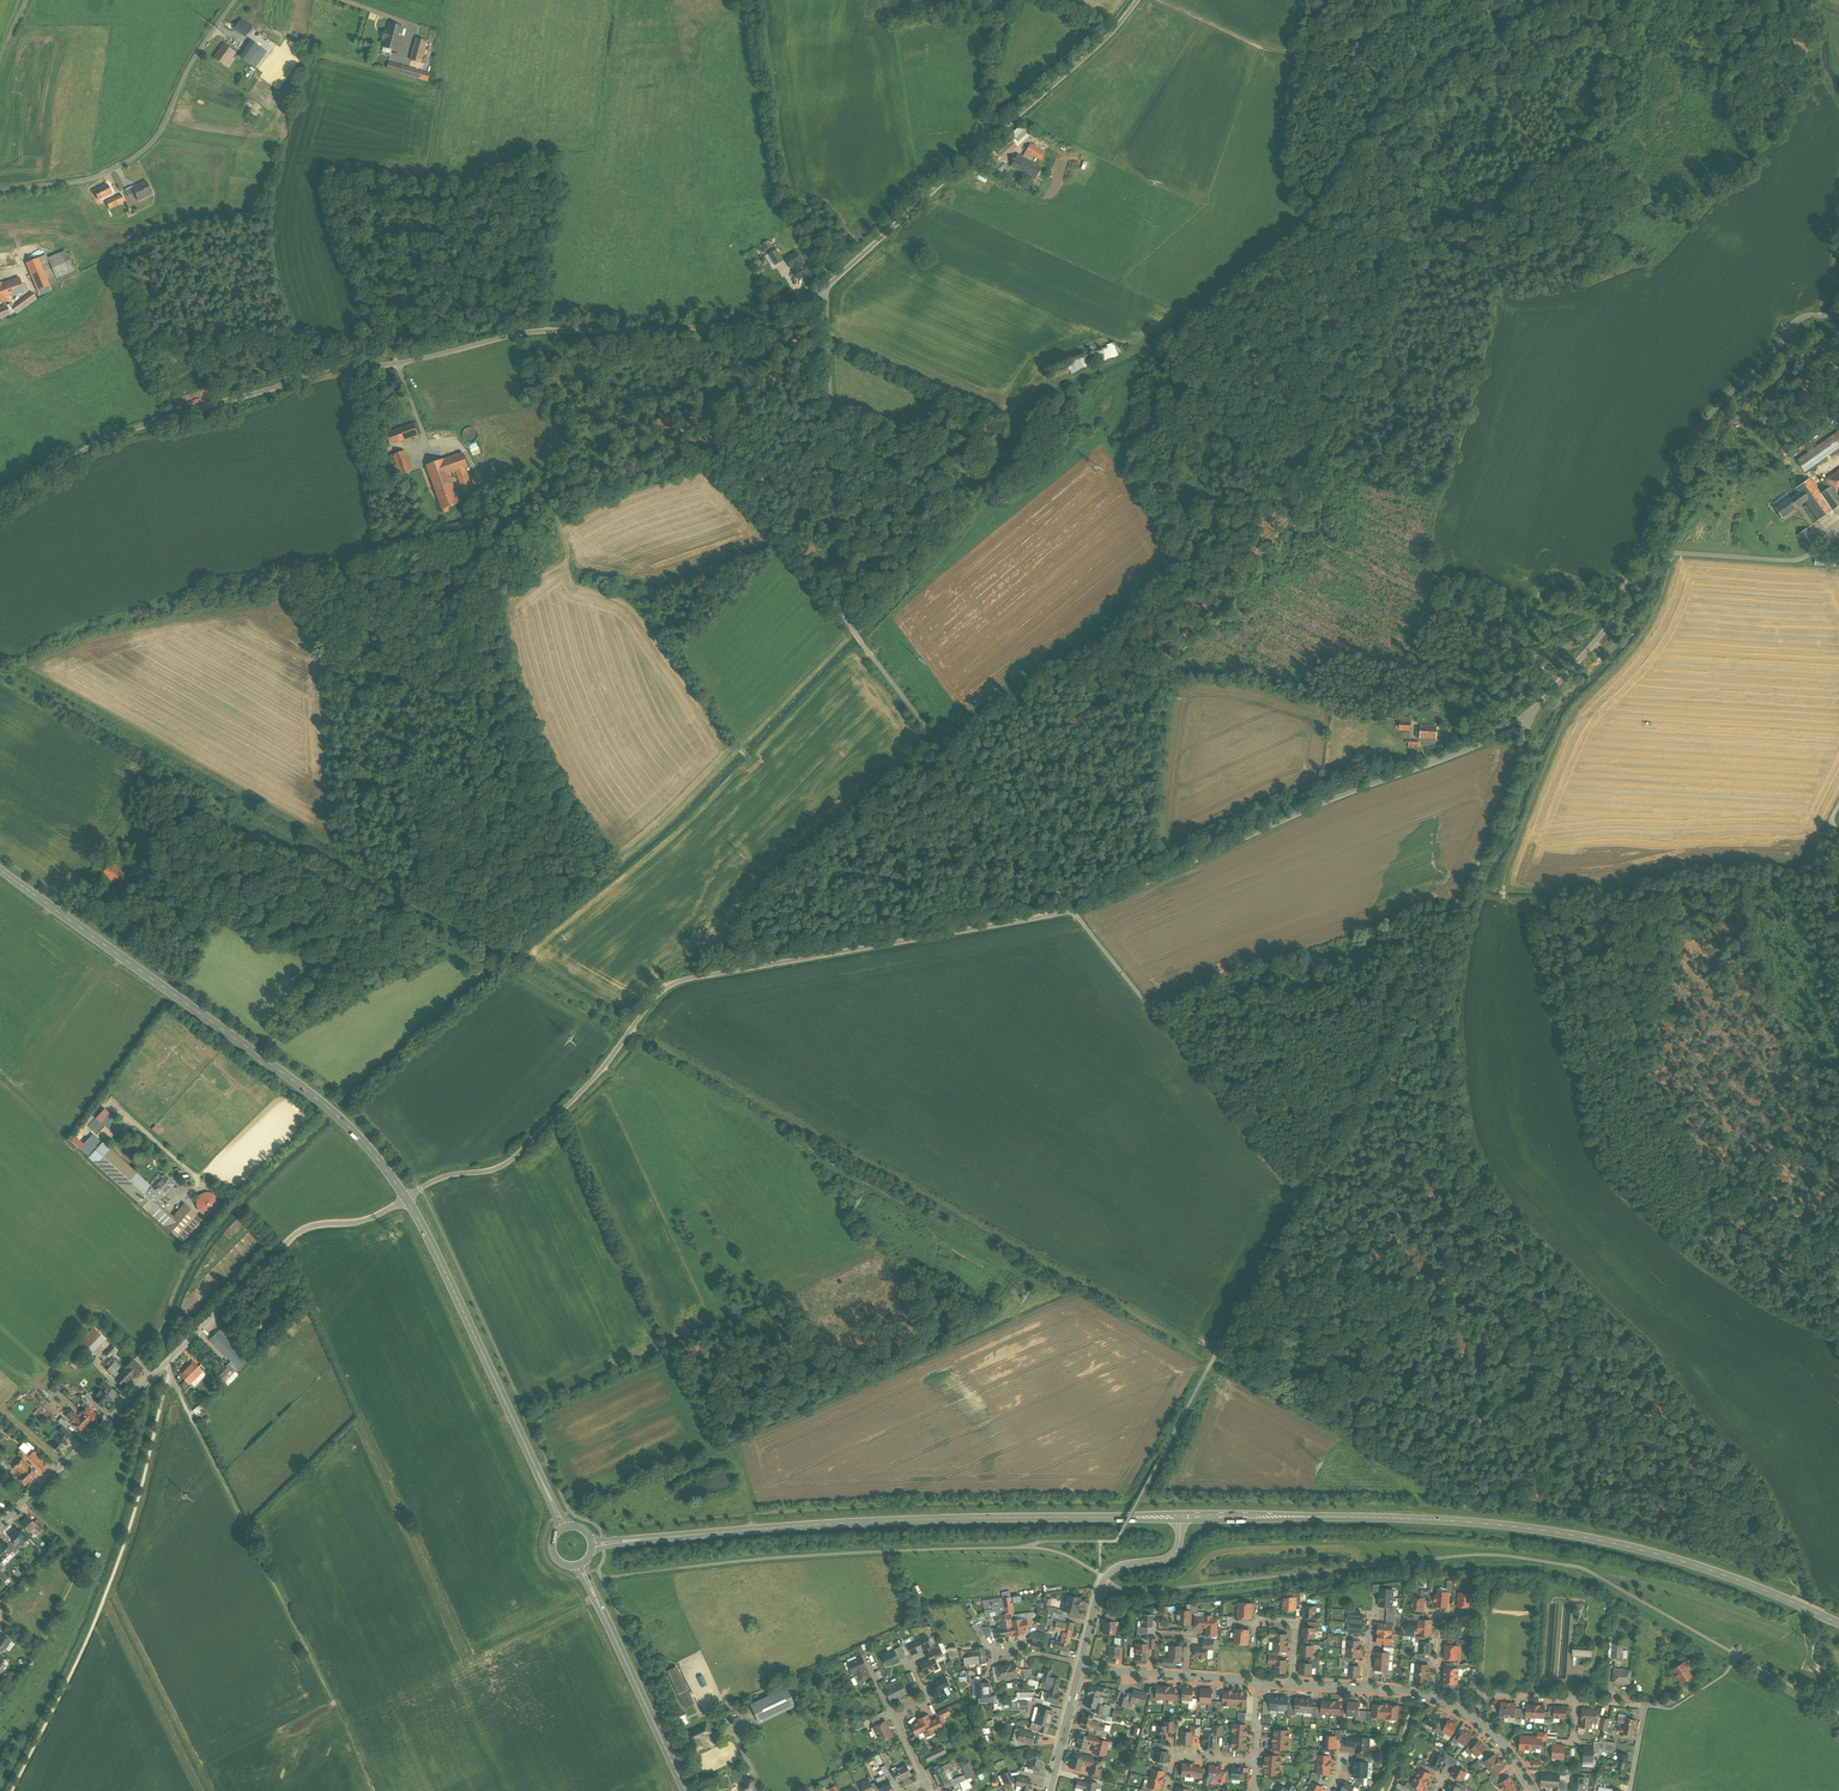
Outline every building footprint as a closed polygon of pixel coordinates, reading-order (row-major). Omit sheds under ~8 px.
[(237,26),(241,20),(237,17),(233,23),(237,26)] [(403,28),(388,24),(381,49),(396,53),(403,28)] [(430,42),(415,37),(408,61),(423,65),(430,42)] [(252,42),(241,57),(254,66),(265,51),(252,42)] [(223,43),(213,58),(227,68),(237,53),(223,43)] [(388,61),(386,70),(428,81),(430,73),(388,61)] [(248,70),(244,76),(256,85),(261,78),(248,70)] [(1017,124),(987,152),(997,161),(1025,133),(1017,124)] [(1050,146),(1032,139),(1021,157),(1015,152),(1003,167),(1034,186),(1042,174),(1043,162),(1050,146)] [(153,195),(146,181),(125,191),(129,198),(135,195),(139,203),(153,195)] [(113,198),(107,185),(94,191),(99,202),(104,200),(108,209),(123,202),(120,195),(113,198)] [(761,244),(765,250),(772,246),(769,240),(761,244)] [(783,261),(777,250),(769,254),(774,264),(775,266),(783,261)] [(45,256),(27,263),(37,291),(57,283),(56,280),(74,273),(66,252),(47,259),(45,256)] [(787,260),(798,279),(808,273),(797,254),(787,260)] [(774,264),(762,271),(771,286),(783,279),(775,266),(774,264)] [(0,285),(0,302),(23,294),(18,279),(0,285)] [(35,298),(31,293),(11,309),(15,314),(35,298)] [(0,309),(0,320),(10,316),(6,307),(0,309)] [(413,424),(385,432),(389,444),(417,436),(413,424)] [(464,437),(465,440),(467,442),(470,443),(473,443),(475,442),(478,441),(479,439),(480,436),(480,434),(479,431),(478,429),(476,427),(473,427),(471,427),(468,427),(466,429),(464,431),(464,434),(464,437)] [(1797,461),(1804,472),(1838,447),(1838,431),(1797,461)] [(404,450),(387,457),(394,478),(412,471),(404,450)] [(441,461),(426,466),(443,514),(450,512),(449,508),(459,505),(457,496),(449,477),(456,474),(464,493),(474,490),(461,454),(441,461)] [(1822,483),(1825,487),(1832,496),(1838,491),(1838,471),(1822,483)] [(1825,487),(1819,491),(1810,478),(1796,488),(1800,493),(1804,498),(1819,520),(1838,506),(1838,491),(1832,496),(1825,487)] [(1790,498),(1775,508),(1782,518),(1797,508),(1795,505),(1804,498),(1800,493),(1791,499),(1790,498)] [(472,520),(438,526),(440,535),(473,529),(472,520)] [(1818,544),(1806,529),(1798,535),(1809,550),(1818,544)] [(1815,558),(1815,565),(1838,567),(1838,560),(1815,558)] [(1401,716),(1400,731),(1412,732),(1413,716),(1401,716)] [(1422,725),(1421,739),(1438,740),(1439,725),(1422,725)] [(1410,740),(1410,749),(1420,749),(1419,740),(1410,740)] [(112,862),(102,873),(115,884),(124,874),(112,862)] [(115,1132),(121,1125),(104,1108),(94,1118),(100,1124),(105,1118),(109,1122),(115,1128),(113,1130),(115,1132)] [(93,1130),(99,1124),(95,1120),(89,1126),(93,1130)] [(151,1129),(159,1135),(162,1131),(155,1125),(151,1129)] [(92,1134),(79,1148),(186,1244),(204,1223),(183,1204),(174,1214),(160,1201),(176,1184),(165,1173),(152,1188),(92,1134)] [(72,1143),(77,1147),(80,1143),(75,1139),(72,1143)] [(216,1201),(213,1199),(210,1198),(207,1198),(204,1199),(203,1201),(202,1203),(201,1207),(203,1210),(205,1212),(207,1213),(210,1213),(213,1212),(215,1210),(216,1208),(217,1206),(216,1203),(216,1201)] [(222,1327),(208,1340),(229,1362),(224,1366),(232,1374),(247,1360),(235,1348),(238,1345),(222,1327)] [(91,1354),(105,1340),(95,1330),(82,1344),(91,1354)] [(122,1363),(107,1349),(99,1358),(102,1361),(99,1364),(123,1385),(131,1377),(133,1379),(143,1368),(133,1359),(122,1371),(118,1368),(122,1363)] [(192,1361),(178,1375),(189,1386),(203,1373),(192,1361)] [(102,1408),(112,1398),(106,1392),(111,1387),(103,1380),(97,1386),(100,1389),(91,1398),(102,1408)] [(20,1393),(14,1397),(18,1401),(23,1396),(20,1393)] [(195,1414),(203,1408),(200,1404),(192,1410),(195,1414)] [(39,1406),(34,1412),(38,1416),(43,1409),(39,1406)] [(85,1408),(80,1413),(81,1413),(89,1421),(91,1422),(97,1416),(88,1407),(86,1409),(85,1408)] [(89,1421),(81,1413),(78,1416),(72,1410),(66,1416),(73,1423),(81,1430),(82,1430),(83,1428),(83,1427),(84,1427),(84,1428),(84,1427),(89,1421)] [(57,1420),(65,1428),(69,1423),(62,1416),(57,1420)] [(71,1434),(62,1425),(57,1431),(66,1440),(71,1434)] [(58,1434),(49,1445),(59,1454),(69,1443),(58,1434)] [(33,1453),(28,1458),(44,1473),(51,1465),(46,1460),(43,1463),(33,1453)] [(36,1475),(21,1461),(15,1467),(21,1473),(16,1479),(24,1487),(36,1475)] [(33,1523),(27,1517),(19,1524),(29,1533),(34,1528),(36,1526),(33,1523)] [(39,1533),(44,1528),(36,1520),(33,1523),(36,1526),(34,1528),(39,1533)] [(3,1532),(6,1535),(13,1528),(10,1525),(3,1532)] [(20,1534),(15,1530),(8,1536),(17,1544),(19,1542),(23,1545),(28,1540),(21,1533),(20,1534)] [(0,1544),(0,1552),(6,1558),(12,1551),(2,1542),(0,1544)] [(26,1569),(31,1564),(25,1558),(20,1563),(26,1569)] [(17,1578),(21,1573),(17,1569),(13,1573),(17,1578)] [(1393,1590),(1381,1589),(1380,1594),(1379,1602),(1380,1602),(1379,1606),(1387,1607),(1392,1607),(1392,1603),(1393,1603),(1393,1593),(1393,1590)] [(1430,1590),(1421,1590),(1420,1598),(1423,1599),(1423,1601),(1429,1601),(1430,1590)] [(1447,1593),(1437,1592),(1437,1596),(1435,1596),(1435,1602),(1436,1602),(1436,1606),(1447,1607),(1448,1593),(1447,1593)] [(1472,1594),(1459,1593),(1459,1596),(1458,1597),(1458,1600),(1459,1601),(1458,1607),(1466,1607),(1471,1608),(1471,1605),(1472,1594)] [(1080,1598),(1067,1595),(1063,1610),(1077,1614),(1080,1598)] [(1292,1598),(1291,1596),(1287,1599),(1284,1599),(1283,1605),(1284,1607),(1288,1607),(1288,1609),(1296,1610),(1296,1603),(1296,1598),(1292,1598)] [(1011,1597),(1003,1598),(1004,1609),(1005,1609),(1012,1608),(1011,1597)] [(1003,1598),(992,1600),(991,1599),(985,1600),(986,1610),(993,1609),(993,1611),(993,1612),(996,1611),(996,1616),(998,1615),(1005,1614),(1004,1609),(1003,1598)] [(1420,1598),(1412,1598),(1411,1610),(1423,1611),(1423,1607),(1424,1606),(1424,1604),(1423,1603),(1423,1601),(1423,1599),(1420,1598)] [(1253,1604),(1238,1603),(1237,1617),(1243,1617),(1243,1618),(1245,1620),(1247,1618),(1252,1618),(1253,1604)] [(1471,1608),(1466,1607),(1466,1613),(1474,1613),(1475,1605),(1471,1605),(1471,1608)] [(967,1609),(973,1617),(977,1615),(971,1606),(967,1609)] [(1316,1607),(1304,1606),(1303,1611),(1304,1611),(1303,1619),(1309,1619),(1318,1620),(1318,1619),(1318,1614),(1315,1613),(1316,1607)] [(1063,1610),(1049,1607),(1048,1611),(1062,1615),(1063,1610)] [(1012,1608),(1005,1609),(1008,1635),(1013,1634),(1012,1626),(1013,1626),(1012,1621),(1014,1621),(1012,1608)] [(1189,1611),(1178,1610),(1178,1615),(1177,1615),(1176,1619),(1178,1619),(1177,1624),(1189,1624),(1189,1614),(1190,1611),(1189,1611)] [(1396,1613),(1387,1612),(1386,1624),(1393,1624),(1393,1625),(1395,1625),(1396,1613)] [(1000,1628),(994,1628),(995,1638),(1008,1636),(1005,1614),(998,1615),(996,1616),(997,1622),(999,1621),(1000,1628)] [(1114,1614),(1105,1614),(1105,1621),(1114,1622),(1114,1614)] [(1153,1615),(1142,1614),(1141,1627),(1148,1628),(1152,1628),(1152,1627),(1153,1615)] [(1359,1614),(1350,1614),(1350,1623),(1351,1623),(1362,1623),(1362,1621),(1361,1621),(1361,1619),(1362,1618),(1362,1614),(1359,1614)] [(1212,1616),(1205,1615),(1205,1618),(1194,1617),(1194,1627),(1199,1627),(1200,1628),(1202,1628),(1203,1627),(1207,1627),(1206,1635),(1212,1636),(1212,1634),(1216,1634),(1217,1633),(1217,1631),(1216,1630),(1217,1619),(1212,1618),(1212,1616)] [(1014,1621),(1012,1621),(1013,1626),(1012,1626),(1013,1634),(1013,1635),(1024,1634),(1023,1629),(1027,1629),(1026,1620),(1022,1621),(1022,1619),(1014,1621)] [(1424,1620),(1420,1620),(1420,1628),(1419,1628),(1418,1629),(1418,1632),(1419,1634),(1430,1634),(1431,1634),(1432,1626),(1431,1625),(1431,1621),(1424,1620)] [(1074,1623),(1065,1621),(1064,1624),(1061,1624),(1060,1627),(1072,1630),(1074,1623)] [(1105,1621),(1104,1621),(1103,1633),(1115,1634),(1115,1626),(1114,1626),(1114,1622),(1105,1621)] [(980,1629),(980,1628),(976,1623),(972,1626),(973,1627),(976,1631),(976,1632),(979,1637),(980,1638),(984,1635),(980,1629)] [(1362,1623),(1351,1623),(1350,1632),(1359,1632),(1362,1633),(1362,1629),(1362,1628),(1362,1626),(1362,1624),(1362,1623)] [(1386,1624),(1378,1623),(1378,1632),(1377,1631),(1377,1635),(1378,1635),(1377,1643),(1384,1644),(1391,1644),(1393,1625),(1393,1624),(1386,1624)] [(1055,1626),(1046,1624),(1044,1632),(1048,1634),(1049,1630),(1054,1631),(1055,1626)] [(1319,1624),(1309,1624),(1309,1628),(1315,1628),(1315,1631),(1318,1632),(1319,1632),(1319,1624)] [(990,1626),(981,1628),(980,1629),(984,1635),(991,1634),(990,1626)] [(1148,1628),(1141,1627),(1137,1626),(1137,1634),(1148,1635),(1148,1628)] [(1072,1630),(1060,1627),(1059,1631),(1063,1632),(1062,1636),(1058,1635),(1056,1641),(1054,1648),(1067,1652),(1069,1644),(1072,1630)] [(1244,1629),(1242,1627),(1240,1629),(1235,1629),(1234,1644),(1248,1645),(1249,1630),(1244,1630),(1244,1629)] [(1309,1628),(1303,1628),(1303,1631),(1302,1632),(1302,1637),(1307,1638),(1308,1638),(1310,1639),(1311,1638),(1313,1638),(1313,1634),(1314,1634),(1315,1631),(1315,1628),(1309,1628)] [(1044,1635),(1035,1632),(1031,1644),(1041,1647),(1044,1635)] [(1280,1634),(1275,1634),(1274,1642),(1288,1643),(1288,1641),(1288,1635),(1280,1634)] [(0,1635),(0,1647),(5,1650),(11,1641),(0,1635)] [(927,1635),(915,1641),(919,1651),(927,1647),(931,1645),(927,1635)] [(1206,1639),(1204,1639),(1203,1647),(1208,1647),(1208,1650),(1213,1650),(1214,1639),(1212,1639),(1206,1639)] [(1353,1641),(1348,1640),(1347,1641),(1347,1648),(1361,1649),(1361,1647),(1361,1641),(1353,1641)] [(915,1641),(907,1644),(912,1654),(919,1651),(915,1641)] [(938,1642),(931,1645),(927,1647),(929,1652),(940,1647),(938,1642)] [(1288,1643),(1274,1642),(1274,1650),(1279,1651),(1287,1651),(1287,1645),(1288,1645),(1288,1643)] [(1321,1642),(1311,1642),(1310,1646),(1313,1646),(1313,1650),(1321,1650),(1321,1642)] [(1425,1642),(1420,1642),(1420,1643),(1420,1647),(1419,1647),(1419,1653),(1430,1654),(1431,1643),(1425,1642)] [(1148,1644),(1136,1644),(1135,1659),(1147,1660),(1148,1648),(1148,1644)] [(1624,1644),(1613,1644),(1612,1658),(1623,1658),(1624,1644)] [(1310,1646),(1301,1645),(1300,1655),(1304,1655),(1305,1656),(1308,1656),(1310,1656),(1312,1656),(1313,1650),(1313,1646),(1310,1646)] [(1457,1646),(1445,1645),(1445,1659),(1456,1660),(1457,1654),(1458,1654),(1459,1647),(1459,1646),(1457,1646)] [(862,1647),(861,1646),(857,1648),(861,1656),(865,1654),(862,1647)] [(1120,1646),(1110,1646),(1109,1657),(1119,1658),(1120,1654),(1121,1650),(1120,1650),(1120,1648),(1120,1646)] [(1181,1647),(1169,1646),(1168,1659),(1173,1659),(1180,1660),(1181,1647)] [(1203,1647),(1196,1646),(1195,1657),(1200,1657),(1202,1659),(1204,1657),(1207,1657),(1208,1650),(1208,1647),(1203,1647)] [(900,1647),(894,1650),(898,1659),(904,1656),(900,1647)] [(929,1652),(927,1653),(930,1659),(933,1657),(935,1660),(937,1659),(936,1658),(943,1654),(940,1647),(929,1652)] [(984,1647),(975,1648),(976,1652),(972,1653),(972,1656),(985,1654),(984,1647)] [(1361,1649),(1347,1648),(1346,1656),(1352,1657),(1360,1657),(1360,1651),(1361,1651),(1361,1649)] [(893,1649),(881,1654),(886,1666),(890,1664),(890,1665),(899,1661),(898,1659),(894,1650),(893,1649)] [(1383,1653),(1376,1652),(1376,1659),(1375,1659),(1375,1661),(1389,1662),(1389,1653),(1383,1653)] [(967,1657),(963,1657),(965,1665),(969,1664),(969,1663),(977,1662),(977,1663),(986,1662),(985,1654),(972,1656),(967,1657)] [(1278,1655),(1270,1654),(1269,1663),(1276,1663),(1276,1660),(1278,1660),(1278,1655)] [(862,1657),(849,1663),(851,1668),(849,1668),(852,1674),(856,1672),(860,1680),(864,1678),(865,1679),(870,1677),(866,1668),(867,1667),(862,1657)] [(930,1659),(920,1663),(925,1674),(932,1671),(934,1670),(933,1669),(938,1667),(935,1660),(933,1657),(930,1659)] [(1320,1660),(1309,1659),(1309,1664),(1312,1664),(1311,1668),(1319,1668),(1320,1660)] [(1278,1660),(1276,1660),(1276,1663),(1275,1672),(1285,1673),(1286,1661),(1278,1660)] [(1342,1660),(1340,1660),(1339,1668),(1344,1668),(1345,1665),(1348,1666),(1348,1661),(1342,1660)] [(1389,1662),(1375,1661),(1375,1663),(1376,1663),(1375,1670),(1382,1670),(1388,1670),(1389,1662)] [(1309,1664),(1300,1663),(1299,1673),(1303,1673),(1304,1674),(1306,1674),(1307,1674),(1311,1674),(1311,1668),(1312,1664),(1309,1664)] [(1683,1663),(1674,1669),(1682,1682),(1692,1676),(1683,1663)] [(1015,1664),(997,1666),(999,1678),(1011,1677),(1011,1678),(1017,1677),(1015,1664)] [(1429,1665),(1416,1664),(1415,1673),(1429,1674),(1429,1671),(1429,1665)] [(667,1670),(684,1708),(694,1704),(678,1666),(667,1670)] [(1359,1666),(1349,1666),(1349,1677),(1353,1677),(1354,1678),(1357,1678),(1359,1678),(1359,1666)] [(1454,1668),(1444,1668),(1444,1673),(1443,1673),(1443,1675),(1458,1676),(1458,1669),(1454,1668)] [(1051,1671),(1045,1670),(1043,1675),(1042,1678),(1036,1676),(1030,1675),(1030,1678),(1031,1678),(1031,1679),(1030,1679),(1030,1680),(1035,1680),(1035,1681),(1037,1681),(1041,1682),(1059,1687),(1060,1680),(1052,1677),(1051,1678),(1050,1677),(1051,1671)] [(1388,1670),(1382,1670),(1382,1678),(1391,1679),(1391,1670),(1388,1670)] [(1623,1670),(1623,1672),(1614,1672),(1614,1670),(1613,1683),(1630,1684),(1631,1671),(1623,1670)] [(1429,1674),(1415,1673),(1414,1681),(1422,1682),(1428,1682),(1428,1676),(1429,1676),(1429,1674)] [(703,1674),(697,1677),(701,1687),(707,1685),(703,1674)] [(1458,1676),(1443,1675),(1443,1677),(1444,1677),(1443,1683),(1453,1684),(1457,1684),(1458,1676)] [(927,1684),(935,1704),(948,1698),(944,1688),(950,1685),(946,1676),(927,1684)] [(885,1680),(878,1683),(882,1690),(885,1689),(889,1687),(885,1680)] [(889,1687),(885,1689),(890,1701),(906,1693),(901,1681),(889,1687)] [(1059,1687),(1041,1682),(1040,1687),(1049,1689),(1048,1691),(1045,1700),(1058,1703),(1060,1694),(1057,1694),(1059,1687)] [(981,1683),(976,1683),(976,1684),(977,1684),(977,1697),(976,1697),(979,1697),(989,1697),(989,1696),(988,1688),(989,1688),(989,1683),(981,1683)] [(1163,1687),(1156,1686),(1156,1691),(1155,1698),(1156,1698),(1158,1698),(1159,1699),(1164,1699),(1165,1687),(1163,1686),(1163,1687)] [(1099,1688),(1095,1687),(1095,1688),(1092,1687),(1092,1688),(1089,1688),(1088,1694),(1099,1696),(1099,1694),(1106,1695),(1107,1689),(1100,1687),(1099,1688)] [(1174,1688),(1168,1687),(1165,1687),(1164,1699),(1170,1700),(1171,1699),(1173,1699),(1174,1699),(1174,1695),(1174,1688)] [(786,1688),(752,1704),(760,1721),(794,1706),(786,1688)] [(1193,1688),(1183,1688),(1183,1699),(1189,1700),(1192,1700),(1193,1698),(1193,1688)] [(1212,1690),(1202,1689),(1201,1703),(1208,1703),(1208,1712),(1211,1712),(1212,1701),(1212,1690)] [(1146,1694),(1133,1690),(1131,1698),(1130,1702),(1131,1702),(1143,1705),(1146,1694)] [(1237,1692),(1234,1692),(1234,1693),(1232,1693),(1232,1691),(1228,1691),(1228,1692),(1224,1692),(1223,1702),(1223,1705),(1231,1705),(1231,1704),(1238,1704),(1238,1706),(1242,1706),(1242,1705),(1247,1705),(1247,1694),(1244,1693),(1244,1692),(1240,1692),(1240,1693),(1237,1693),(1237,1692)] [(1099,1696),(1088,1694),(1086,1706),(1096,1708),(1097,1704),(1099,1705),(1099,1702),(1098,1701),(1099,1696)] [(1277,1697),(1271,1697),(1271,1702),(1270,1709),(1279,1710),(1279,1696),(1277,1696),(1277,1697)] [(1288,1698),(1282,1697),(1279,1696),(1279,1710),(1287,1710),(1287,1705),(1288,1698)] [(1192,1700),(1189,1700),(1189,1704),(1189,1709),(1196,1709),(1197,1699),(1193,1698),(1192,1700)] [(1302,1699),(1296,1698),(1296,1705),(1295,1711),(1296,1711),(1304,1712),(1305,1698),(1302,1698),(1302,1699)] [(1313,1699),(1307,1699),(1307,1698),(1305,1698),(1304,1712),(1312,1712),(1313,1707),(1313,1699)] [(1028,1701),(1017,1701),(1018,1709),(1028,1708),(1028,1701)] [(1329,1702),(1322,1701),(1322,1709),(1321,1712),(1322,1712),(1322,1714),(1330,1714),(1331,1702),(1329,1701),(1329,1702)] [(1340,1703),(1333,1702),(1331,1702),(1330,1714),(1339,1715),(1339,1714),(1340,1710),(1340,1703)] [(1359,1703),(1348,1703),(1348,1713),(1353,1714),(1354,1714),(1354,1715),(1355,1716),(1356,1716),(1356,1721),(1360,1721),(1361,1711),(1359,1711),(1358,1710),(1359,1703)] [(1512,1704),(1505,1703),(1505,1704),(1501,1704),(1500,1715),(1505,1716),(1505,1717),(1510,1717),(1510,1716),(1514,1716),(1515,1716),(1515,1709),(1515,1705),(1512,1705),(1512,1704)] [(1099,1705),(1097,1704),(1096,1708),(1094,1713),(1100,1714),(1102,1715),(1102,1714),(1107,1715),(1109,1705),(1105,1704),(1104,1706),(1099,1705)] [(1398,1706),(1388,1705),(1388,1704),(1384,1704),(1384,1705),(1373,1704),(1373,1712),(1372,1717),(1373,1717),(1397,1718),(1398,1718),(1398,1706)] [(1533,1706),(1527,1705),(1526,1709),(1526,1716),(1529,1716),(1530,1718),(1535,1718),(1536,1705),(1533,1705),(1533,1706)] [(1545,1706),(1538,1706),(1538,1705),(1536,1705),(1535,1718),(1540,1718),(1541,1717),(1544,1717),(1544,1712),(1545,1706)] [(1053,1711),(1038,1707),(1038,1708),(1035,1707),(1033,1714),(1051,1719),(1053,1711)] [(1566,1708),(1554,1707),(1554,1717),(1559,1717),(1559,1718),(1566,1718),(1566,1708)] [(948,1708),(938,1712),(941,1718),(950,1714),(948,1708)] [(1112,1716),(1121,1718),(1123,1711),(1113,1709),(1112,1716)] [(1599,1710),(1582,1709),(1581,1727),(1590,1728),(1590,1721),(1598,1722),(1598,1718),(1599,1710)] [(683,1725),(689,1722),(685,1713),(679,1716),(683,1725)] [(1246,1713),(1239,1713),(1238,1720),(1246,1721),(1246,1713)] [(1437,1716),(1434,1714),(1434,1715),(1430,1713),(1425,1722),(1435,1728),(1436,1728),(1438,1723),(1441,1719),(1437,1717),(1437,1716)] [(1051,1719),(1033,1714),(1031,1722),(1049,1727),(1051,1719)] [(1094,1716),(1084,1714),(1081,1726),(1091,1728),(1097,1730),(1103,1731),(1104,1726),(1094,1723),(1095,1717),(1094,1716)] [(878,1715),(871,1718),(875,1726),(882,1723),(878,1715)] [(931,1721),(928,1715),(918,1719),(919,1721),(911,1725),(916,1736),(924,1732),(926,1737),(936,1732),(935,1731),(943,1727),(938,1717),(931,1721)] [(1610,1720),(1601,1718),(1598,1718),(1598,1722),(1590,1721),(1590,1728),(1599,1728),(1608,1730),(1610,1720)] [(1635,1720),(1626,1719),(1625,1724),(1624,1726),(1633,1728),(1635,1720)] [(857,1730),(865,1726),(862,1720),(854,1724),(857,1730)] [(875,1726),(873,1727),(879,1740),(880,1740),(880,1741),(881,1741),(882,1741),(892,1736),(885,1721),(882,1723),(875,1726)] [(1452,1723),(1448,1721),(1446,1726),(1443,1731),(1446,1733),(1447,1734),(1448,1733),(1452,1735),(1457,1725),(1456,1724),(1452,1722),(1452,1723)] [(1049,1727),(1031,1722),(1030,1729),(1038,1731),(1038,1732),(1047,1734),(1049,1727)] [(1164,1726),(1157,1726),(1157,1731),(1155,1731),(1155,1738),(1156,1738),(1157,1739),(1160,1739),(1161,1738),(1167,1739),(1167,1731),(1168,1722),(1164,1722),(1164,1726)] [(1438,1723),(1436,1728),(1435,1728),(1433,1732),(1437,1734),(1442,1725),(1438,1723)] [(696,1741),(693,1736),(703,1732),(704,1735),(709,1733),(710,1731),(707,1724),(705,1724),(701,1725),(701,1726),(700,1727),(688,1733),(687,1735),(692,1744),(691,1746),(693,1750),(695,1751),(702,1748),(699,1740),(696,1741)] [(1238,1724),(1235,1724),(1235,1728),(1233,1728),(1233,1732),(1235,1732),(1234,1739),(1233,1739),(1232,1743),(1234,1743),(1234,1748),(1245,1748),(1245,1745),(1247,1745),(1247,1741),(1246,1740),(1246,1738),(1246,1735),(1246,1733),(1248,1733),(1248,1729),(1246,1728),(1247,1725),(1246,1725),(1238,1724)] [(1224,1726),(1213,1725),(1213,1733),(1216,1733),(1215,1735),(1224,1736),(1224,1726)] [(1442,1725),(1437,1734),(1443,1737),(1446,1733),(1443,1731),(1446,1726),(1442,1725)] [(1138,1736),(1140,1728),(1133,1726),(1131,1734),(1138,1736)] [(1191,1732),(1182,1732),(1181,1743),(1192,1744),(1192,1737),(1193,1736),(1194,1726),(1191,1726),(1191,1732)] [(1633,1728),(1624,1726),(1624,1729),(1623,1734),(1632,1736),(1633,1728)] [(1034,1734),(1020,1730),(1017,1740),(1032,1744),(1034,1734)] [(1289,1731),(1275,1730),(1274,1737),(1273,1737),(1273,1741),(1274,1741),(1274,1749),(1276,1749),(1279,1749),(1282,1749),(1288,1749),(1289,1731)] [(1467,1732),(1464,1730),(1462,1734),(1461,1734),(1462,1734),(1461,1735),(1457,1740),(1460,1742),(1462,1743),(1462,1742),(1466,1744),(1472,1736),(1472,1735),(1468,1732),(1467,1732)] [(1213,1733),(1205,1732),(1204,1736),(1204,1737),(1203,1741),(1204,1742),(1204,1749),(1215,1750),(1215,1735),(1216,1733),(1213,1733)] [(1458,1733),(1452,1741),(1457,1745),(1460,1742),(1457,1740),(1461,1735),(1458,1733)] [(1089,1736),(1079,1734),(1075,1747),(1086,1749),(1087,1743),(1089,1737),(1089,1736)] [(1095,1735),(1089,1734),(1089,1736),(1089,1737),(1087,1743),(1095,1745),(1097,1739),(1098,1736),(1095,1735)] [(1335,1737),(1326,1736),(1326,1740),(1324,1740),(1323,1747),(1335,1748),(1336,1740),(1336,1737),(1335,1737)] [(1537,1737),(1528,1736),(1528,1737),(1521,1737),(1520,1749),(1541,1751),(1542,1738),(1537,1738),(1537,1737)] [(1374,1739),(1357,1738),(1353,1738),(1352,1746),(1357,1746),(1356,1750),(1360,1750),(1361,1750),(1362,1750),(1363,1751),(1363,1750),(1368,1751),(1369,1739),(1374,1739),(1374,1740),(1374,1739)] [(1097,1739),(1095,1745),(1093,1752),(1104,1755),(1105,1755),(1107,1750),(1106,1750),(1108,1742),(1097,1739)] [(1556,1739),(1547,1739),(1547,1741),(1546,1747),(1553,1747),(1554,1744),(1556,1744),(1556,1739)] [(1479,1741),(1476,1744),(1476,1745),(1475,1746),(1471,1750),(1473,1752),(1474,1753),(1475,1753),(1478,1755),(1486,1748),(1486,1747),(1482,1744),(1481,1744),(1479,1741)] [(1164,1745),(1154,1742),(1152,1747),(1156,1748),(1156,1750),(1162,1751),(1164,1745)] [(1605,1742),(1594,1742),(1594,1748),(1593,1748),(1593,1751),(1599,1752),(1599,1749),(1603,1749),(1605,1742)] [(1472,1743),(1465,1751),(1470,1755),(1473,1752),(1471,1750),(1475,1746),(1472,1743)] [(1556,1744),(1554,1744),(1553,1747),(1553,1755),(1555,1756),(1555,1758),(1563,1759),(1564,1746),(1559,1746),(1558,1744),(1556,1744)] [(1231,1745),(1223,1745),(1223,1753),(1230,1753),(1231,1745)] [(943,1746),(925,1755),(928,1761),(946,1753),(943,1746)] [(1593,1748),(1584,1748),(1584,1761),(1593,1762),(1593,1758),(1594,1758),(1594,1755),(1593,1754),(1593,1751),(1593,1748)] [(1156,1750),(1155,1750),(1153,1757),(1155,1758),(1155,1760),(1156,1761),(1160,1762),(1161,1762),(1165,1763),(1167,1753),(1162,1751),(1156,1750)] [(1042,1754),(1028,1751),(1026,1757),(1031,1758),(1029,1767),(1028,1768),(1034,1769),(1039,1770),(1042,1754)] [(891,1766),(884,1752),(880,1754),(886,1768),(891,1766)] [(1452,1757),(1446,1753),(1444,1758),(1445,1759),(1444,1761),(1448,1764),(1452,1757)] [(1444,1758),(1436,1754),(1433,1758),(1433,1757),(1430,1761),(1431,1761),(1430,1764),(1439,1769),(1444,1761),(1445,1759),(1444,1758)] [(1488,1759),(1484,1762),(1488,1768),(1499,1761),(1495,1754),(1488,1759)] [(1628,1756),(1619,1754),(1618,1759),(1618,1762),(1627,1763),(1628,1756)] [(1083,1757),(1073,1755),(1070,1767),(1080,1770),(1082,1764),(1083,1757)] [(1093,1757),(1084,1755),(1083,1757),(1082,1764),(1091,1766),(1093,1760),(1093,1757)] [(1276,1756),(1266,1755),(1265,1763),(1264,1763),(1264,1766),(1265,1766),(1265,1774),(1270,1774),(1279,1775),(1280,1756),(1279,1756),(1276,1756)] [(1322,1756),(1319,1755),(1319,1756),(1319,1758),(1318,1759),(1318,1764),(1330,1765),(1330,1763),(1330,1756),(1322,1756)] [(1485,1755),(1478,1761),(1480,1765),(1484,1762),(1488,1759),(1485,1755)] [(1461,1762),(1452,1757),(1448,1764),(1455,1768),(1455,1766),(1458,1768),(1461,1762)] [(1102,1762),(1093,1760),(1091,1766),(1089,1771),(1092,1774),(1099,1776),(1100,1771),(1101,1771),(1102,1767),(1101,1767),(1102,1762)] [(1353,1761),(1353,1769),(1369,1770),(1369,1761),(1353,1761)] [(1499,1761),(1488,1768),(1492,1775),(1493,1775),(1497,1772),(1504,1768),(1499,1761)] [(975,1775),(969,1762),(961,1765),(967,1779),(968,1779),(975,1775)] [(1426,1766),(1418,1762),(1416,1766),(1417,1767),(1421,1769),(1423,1771),(1426,1766)] [(1627,1763),(1618,1762),(1617,1764),(1617,1769),(1625,1771),(1627,1763)] [(951,1763),(942,1767),(944,1771),(949,1769),(950,1772),(954,1769),(951,1763)] [(906,1764),(892,1770),(897,1782),(911,1775),(906,1764)] [(1194,1765),(1182,1764),(1182,1772),(1181,1772),(1181,1775),(1182,1776),(1185,1777),(1186,1776),(1191,1776),(1193,1777),(1194,1767),(1194,1765)] [(1330,1765),(1318,1764),(1317,1769),(1318,1771),(1318,1773),(1321,1774),(1329,1774),(1329,1767),(1330,1767),(1330,1765)] [(885,1766),(881,1768),(885,1776),(889,1774),(885,1766)] [(1221,1766),(1210,1766),(1209,1771),(1208,1775),(1209,1776),(1212,1776),(1212,1778),(1214,1779),(1214,1780),(1219,1780),(1219,1779),(1220,1779),(1221,1772),(1221,1766)] [(1461,1768),(1460,1769),(1458,1768),(1455,1766),(1455,1768),(1451,1775),(1462,1781),(1466,1772),(1464,1771),(1464,1770),(1461,1768)] [(942,1767),(932,1771),(932,1772),(935,1778),(936,1778),(939,1786),(939,1787),(949,1782),(944,1771),(942,1767)] [(1194,1767),(1193,1777),(1201,1777),(1201,1773),(1201,1769),(1201,1768),(1194,1767)] [(1243,1768),(1233,1767),(1232,1770),(1232,1779),(1242,1779),(1243,1768)] [(1163,1772),(1153,1769),(1153,1770),(1151,1769),(1149,1777),(1162,1781),(1162,1778),(1163,1772)] [(1353,1769),(1353,1778),(1368,1778),(1369,1770),(1353,1769)] [(1423,1771),(1421,1769),(1419,1771),(1418,1772),(1416,1776),(1426,1782),(1430,1774),(1423,1771)] [(1497,1772),(1493,1775),(1492,1775),(1489,1777),(1491,1781),(1492,1780),(1500,1776),(1497,1772)] [(1010,1781),(1006,1773),(1001,1775),(1005,1784),(1008,1782),(1010,1781)] [(1559,1776),(1542,1774),(1541,1782),(1546,1783),(1545,1786),(1558,1787),(1559,1787),(1559,1780),(1559,1776)] [(960,1776),(950,1781),(953,1786),(960,1783),(963,1781),(960,1776)] [(1031,1779),(1017,1776),(1015,1785),(1028,1788),(1029,1788),(1031,1779)] [(1426,1782),(1416,1776),(1413,1781),(1413,1782),(1412,1784),(1412,1785),(1415,1786),(1422,1790),(1426,1782)] [(1500,1776),(1492,1780),(1495,1787),(1499,1784),(1503,1781),(1500,1776)] [(1162,1781),(1149,1777),(1147,1786),(1148,1786),(1148,1787),(1152,1787),(1159,1789),(1161,1783),(1162,1781)] [(1585,1778),(1572,1777),(1572,1784),(1585,1785),(1586,1781),(1585,1781),(1585,1778)] [(747,1779),(745,1784),(742,1785),(741,1787),(743,1790),(749,1790),(752,1790),(755,1781),(754,1780),(748,1778),(747,1779)] [(1067,1778),(1065,1790),(1064,1790),(1067,1790),(1075,1790),(1076,1787),(1084,1789),(1084,1790),(1095,1790),(1097,1783),(1086,1780),(1086,1783),(1077,1781),(1067,1778)] [(1510,1778),(1503,1781),(1499,1784),(1503,1790),(1512,1790),(1516,1789),(1510,1778)] [(878,1784),(881,1790),(887,1790),(888,1790),(887,1790),(892,1788),(888,1779),(878,1784)] [(963,1781),(960,1783),(963,1790),(971,1787),(968,1779),(963,1781)] [(864,1782),(864,1783),(861,1785),(863,1790),(874,1790),(871,1784),(869,1780),(864,1782)] [(1345,1781),(1341,1790),(1342,1790),(1353,1790),(1355,1787),(1352,1785),(1345,1781)] [(1361,1785),(1354,1781),(1352,1785),(1355,1787),(1359,1789),(1361,1785)] [(1312,1782),(1311,1785),(1310,1787),(1311,1787),(1309,1790),(1321,1790),(1323,1788),(1317,1785),(1312,1782)] [(1412,1784),(1409,1782),(1407,1783),(1405,1787),(1410,1789),(1413,1790),(1415,1786),(1412,1785),(1412,1784)] [(1467,1787),(1457,1782),(1455,1786),(1465,1790),(1467,1787)] [(1450,1783),(1449,1786),(1448,1786),(1446,1790),(1465,1790),(1455,1786),(1450,1783)]
